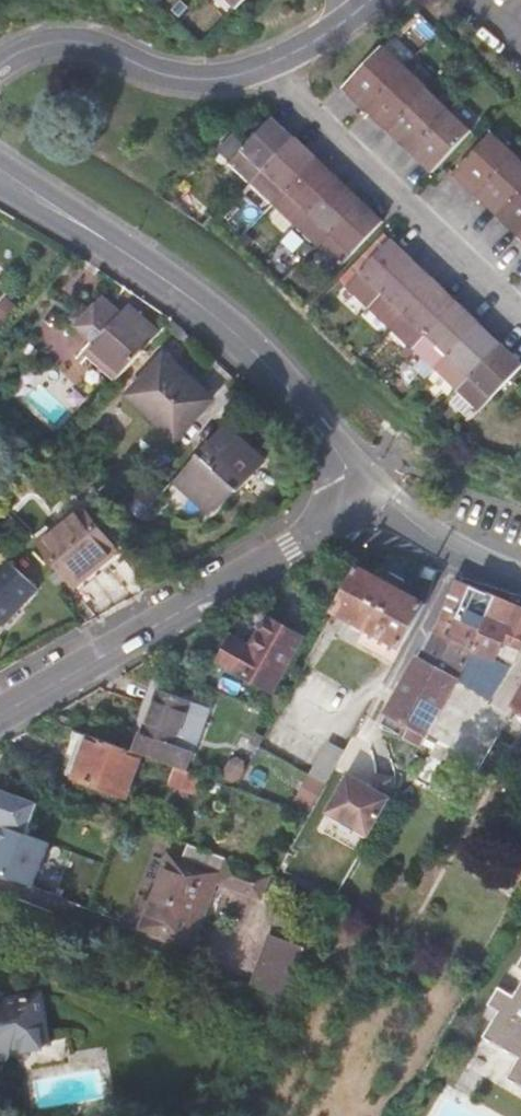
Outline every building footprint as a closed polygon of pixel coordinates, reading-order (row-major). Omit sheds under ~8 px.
[(233,8),(241,0),(224,0),(233,8)] [(343,90),(366,111),(406,68),(384,47),(343,90)] [(366,111),(386,130),(427,87),(406,68),(366,111)] [(449,108),(427,87),(386,130),(408,151),(449,108)] [(431,172),(471,129),(449,108),(408,151),(431,172)] [(228,165),(250,186),(295,138),(272,117),(228,165)] [(475,195),(515,153),(493,132),(453,174),(475,195)] [(250,186),(272,207),(317,159),(295,138),(250,186)] [(515,153),(475,195),(497,216),(520,191),(520,158),(515,153)] [(338,179),(317,159),(272,207),(294,227),(338,179)] [(294,227),(315,248),(360,200),(338,179),(294,227)] [(519,236),(520,234),(520,191),(497,216),(519,236)] [(338,269),(383,222),(360,200),(315,248),(338,269)] [(390,240),(346,287),(369,309),(413,262),(390,240)] [(369,309),(391,330),(435,283),(413,262),(369,309)] [(391,330),(413,351),(458,303),(435,283),(391,330)] [(78,328),(96,344),(87,355),(114,380),(158,333),(129,307),(122,316),(103,299),(91,313),(82,305),(71,319),(79,326),(78,328)] [(413,351),(434,371),(479,324),(458,303),(413,351)] [(434,371),(456,392),(501,345),(479,324),(434,371)] [(501,345),(456,392),(478,413),(520,367),(520,363),(501,345)] [(178,374),(162,358),(125,397),(174,443),(206,410),(174,379),(178,374)] [(235,494),(264,464),(226,428),(175,481),(208,514),(231,491),(235,494)] [(146,511),(157,500),(141,486),(132,497),(146,511)] [(113,549),(80,507),(38,540),(72,582),(113,549)] [(0,561),(0,621),(3,623),(35,586),(3,557),(0,561)] [(392,661),(424,603),(404,593),(392,586),(358,567),(334,609),(366,626),(357,642),(392,661)] [(392,586),(404,593),(410,582),(397,576),(392,586)] [(431,630),(472,646),(482,613),(506,622),(513,604),(482,591),(452,578),(431,630)] [(482,613),(472,646),(470,650),(497,661),(505,642),(520,648),(520,607),(513,604),(506,622),(482,613)] [(266,696),(299,642),(263,622),(246,651),(228,641),(214,666),(266,696)] [(431,630),(386,713),(426,733),(470,650),(472,646),(431,630)] [(170,745),(186,704),(152,691),(128,751),(140,756),(176,770),(181,772),(188,753),(170,745)] [(282,705),(267,699),(261,711),(275,716),(282,705)] [(205,711),(186,704),(170,745),(188,753),(205,711)] [(66,775),(73,777),(88,736),(75,731),(72,739),(79,741),(66,775)] [(88,736),(73,777),(124,797),(140,756),(128,751),(88,736)] [(338,759),(321,750),(306,778),(323,787),(338,759)] [(181,772),(176,770),(169,785),(190,794),(196,777),(181,772)] [(367,839),(387,802),(345,779),(325,815),(367,839)] [(34,886),(53,841),(0,819),(0,872),(34,886)] [(252,907),(255,908),(271,878),(191,848),(185,863),(167,856),(139,930),(188,949),(213,885),(254,902),(252,907)] [(288,966),(261,956),(249,987),(276,998),(288,966)] [(490,1002),(502,1009),(486,1035),(520,1055),(520,978),(513,992),(500,984),(490,1002)] [(257,1034),(272,1008),(251,996),(236,1022),(257,1034)] [(0,997),(0,1052),(2,1052),(5,1042),(44,1042),(30,997),(2,998),(0,997)] [(510,1074),(520,1080),(520,1055),(510,1074)]
